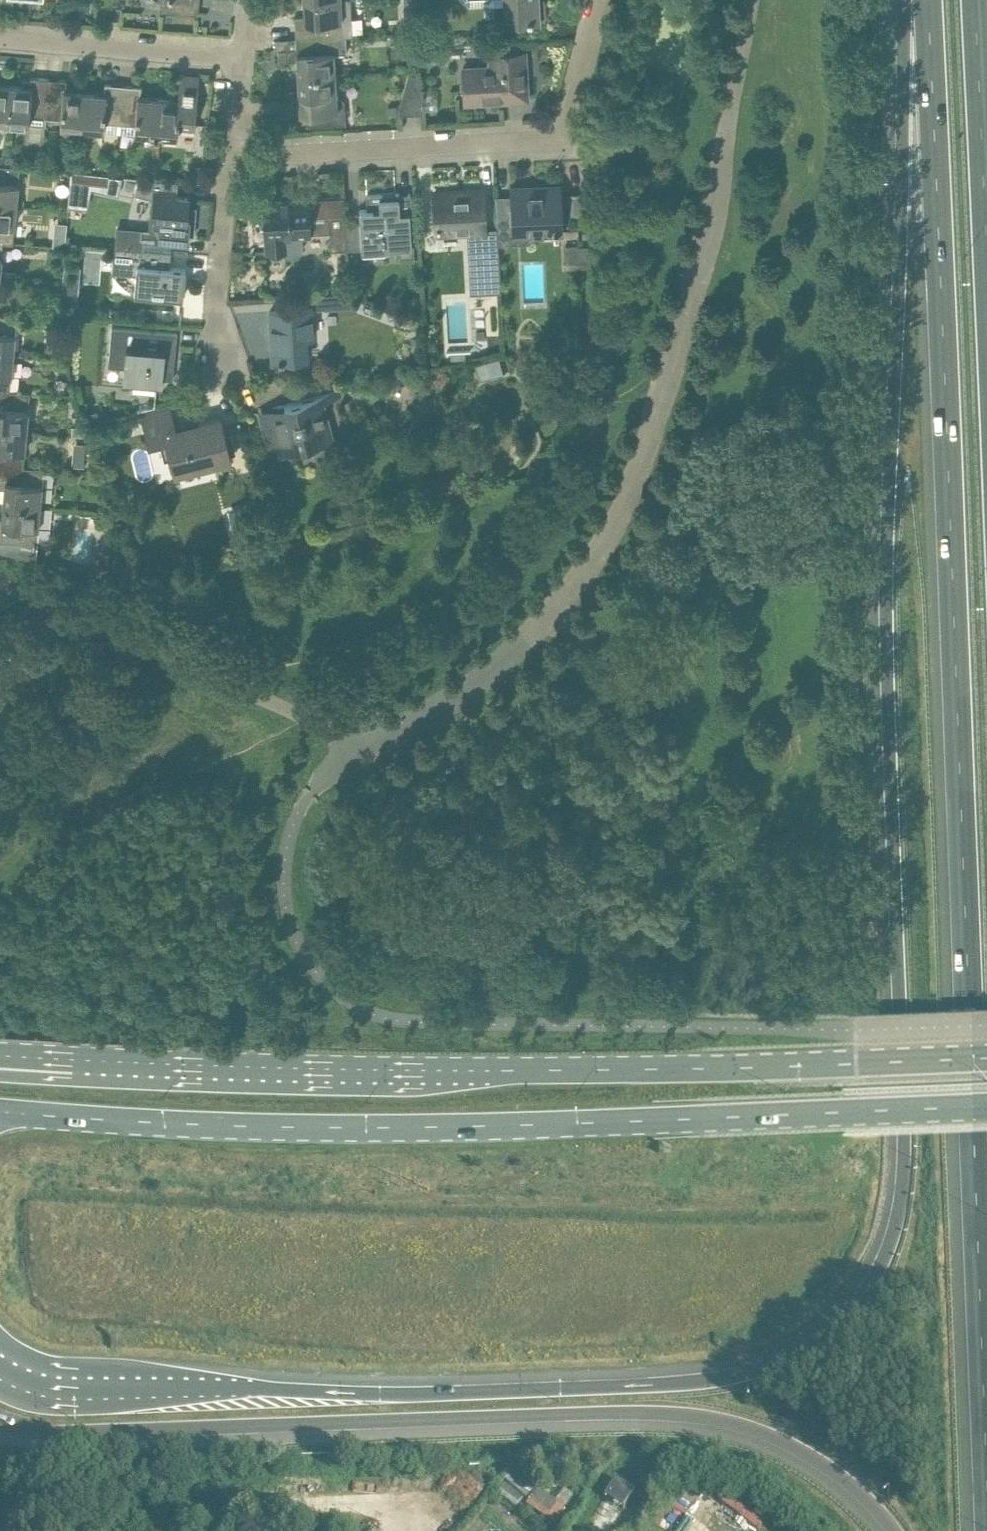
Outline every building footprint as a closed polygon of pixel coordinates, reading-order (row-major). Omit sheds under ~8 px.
[(161,10),(198,13),(199,0),(162,0),(161,10)] [(342,0),(303,0),(304,15),(294,15),(295,27),(306,26),(307,36),(296,36),(296,37),(344,34),(342,0)] [(486,5),(487,22),(494,28),(505,27),(505,22),(539,20),(538,0),(490,0),(486,5)] [(105,5),(104,17),(121,19),(122,7),(105,5)] [(402,29),(413,31),(414,21),(404,19),(402,29)] [(335,72),(334,53),(347,52),(345,34),(344,34),(296,37),(296,48),(279,49),(279,60),(297,59),(298,74),(335,72)] [(528,99),(525,51),(512,52),(511,40),(478,42),(478,43),(489,42),(489,54),(493,54),(494,69),(464,71),(464,67),(463,67),(465,103),(528,99)] [(397,55),(410,58),(412,46),(399,43),(397,55)] [(346,122),(345,102),(344,100),(336,94),(335,72),(298,74),(299,90),(289,90),(289,102),(299,101),(300,113),(306,112),(307,125),(346,122)] [(420,72),(408,73),(399,107),(399,114),(422,112),(420,72)] [(22,86),(11,85),(8,121),(14,122),(29,123),(30,113),(46,115),(49,78),(31,76),(31,78),(23,78),(22,86)] [(82,129),(85,91),(66,89),(67,79),(49,78),(46,115),(61,116),(60,127),(82,129)] [(119,131),(123,84),(105,83),(104,92),(85,91),(82,129),(103,131),(103,129),(119,131)] [(11,85),(0,84),(0,121),(8,121),(11,85)] [(156,134),(159,97),(140,96),(141,86),(123,84),(119,131),(156,134)] [(195,128),(198,91),(179,89),(178,99),(159,97),(156,134),(177,136),(178,126),(195,128)] [(3,164),(0,164),(0,203),(17,204),(20,166),(3,164)] [(70,171),(67,208),(87,209),(91,190),(117,196),(121,176),(70,171)] [(142,227),(141,237),(190,241),(191,223),(186,222),(189,197),(177,196),(178,181),(138,177),(135,193),(153,197),(150,228),(142,227)] [(496,195),(497,227),(498,244),(531,242),(530,231),(562,230),(560,192),(530,193),(529,186),(511,187),(512,195),(496,195)] [(435,190),(436,210),(437,231),(476,229),(477,259),(499,258),(498,244),(497,227),(485,227),(483,188),(466,189),(466,195),(436,197),(436,190),(435,190)] [(359,209),(361,229),(362,250),(386,248),(385,238),(399,237),(400,260),(414,259),(411,192),(367,195),(367,208),(359,209)] [(344,196),(319,198),(318,198),(317,199),(316,199),(316,201),(315,202),(316,204),(308,205),(308,198),(264,201),(267,251),(285,250),(285,256),(297,256),(302,249),(302,233),(330,231),(331,249),(347,248),(344,196)] [(0,203),(0,240),(13,241),(17,204),(0,203)] [(13,241),(0,240),(0,278),(4,241),(13,242),(13,241)] [(579,258),(579,242),(568,242),(568,258),(579,258)] [(172,251),(152,249),(114,246),(112,272),(139,274),(137,292),(180,296),(183,268),(163,266),(164,252),(172,252),(172,251)] [(350,292),(316,294),(317,306),(347,305),(352,307),(357,295),(350,292)] [(313,308),(290,309),(270,310),(273,358),(308,356),(307,336),(314,335),(313,308)] [(16,316),(0,315),(0,353),(13,354),(16,316)] [(177,332),(157,330),(112,326),(109,366),(124,367),(123,383),(162,387),(162,379),(173,380),(177,332)] [(0,353),(0,389),(30,392),(30,391),(10,389),(13,354),(0,353)] [(474,364),(469,365),(473,380),(478,379),(488,377),(494,371),(502,369),(508,371),(504,356),(499,358),(474,364)] [(30,392),(0,389),(0,427),(27,430),(30,392)] [(320,403),(341,397),(339,390),(285,404),(287,412),(275,415),(284,452),(330,440),(320,403)] [(171,406),(151,411),(140,414),(147,443),(165,438),(174,473),(233,459),(221,416),(199,422),(176,428),(171,406)] [(0,427),(0,464),(43,468),(43,467),(24,465),(27,430),(0,427)] [(72,427),(71,435),(84,436),(85,431),(80,427),(72,427)] [(74,453),(73,465),(85,466),(86,454),(74,453)] [(43,468),(0,464),(0,466),(7,466),(7,476),(0,475),(0,487),(5,487),(3,503),(40,506),(43,468)] [(338,470),(344,493),(358,490),(352,467),(338,470)] [(3,503),(2,517),(0,517),(0,529),(1,529),(0,540),(37,544),(40,506),(3,503)] [(97,565),(102,569),(108,568),(111,563),(110,557),(106,554),(100,555),(96,560),(97,565)] [(616,1480),(589,1522),(604,1530),(609,1530),(634,1492),(616,1480)]
